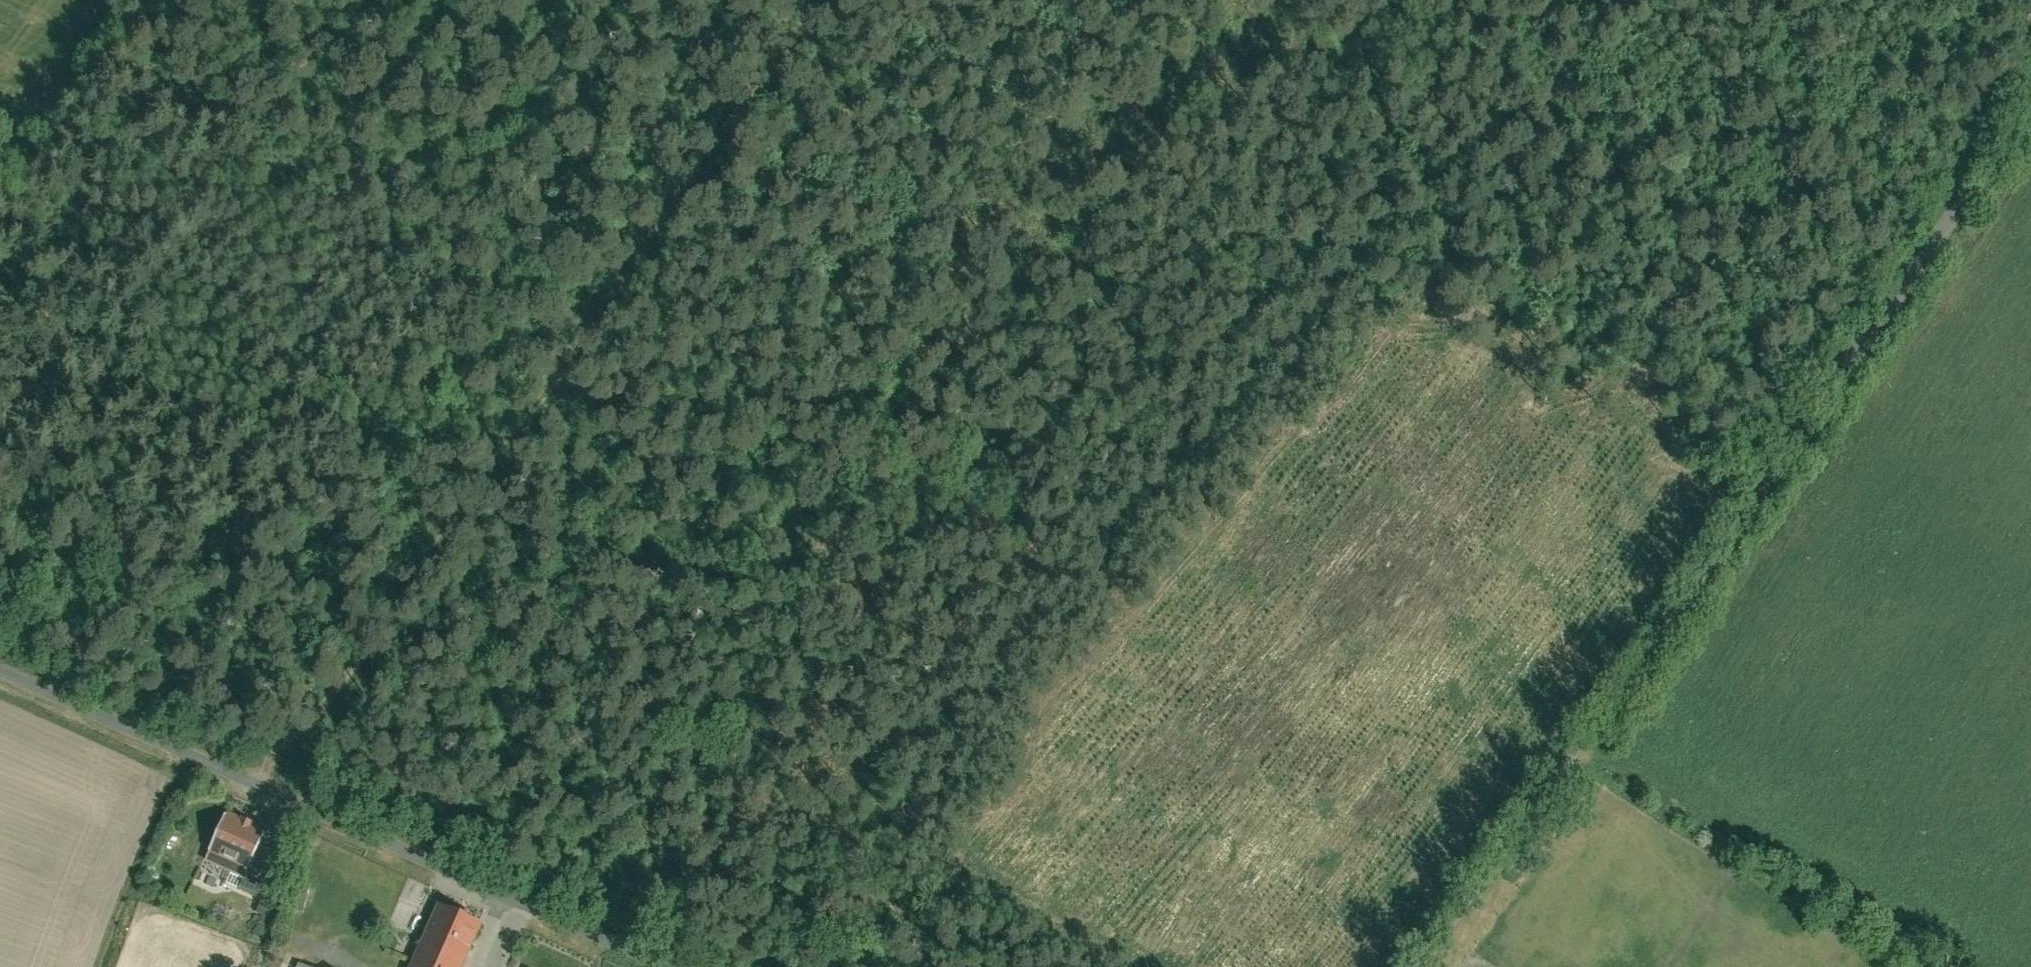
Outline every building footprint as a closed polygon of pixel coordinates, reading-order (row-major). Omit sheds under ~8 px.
[(0,148),(0,177),(13,158),(0,148)] [(208,853),(248,870),(265,833),(225,815),(208,853)] [(427,894),(411,933),(423,938),(439,898),(427,894)] [(423,966),(471,966),(487,930),(447,913),(423,966)]
